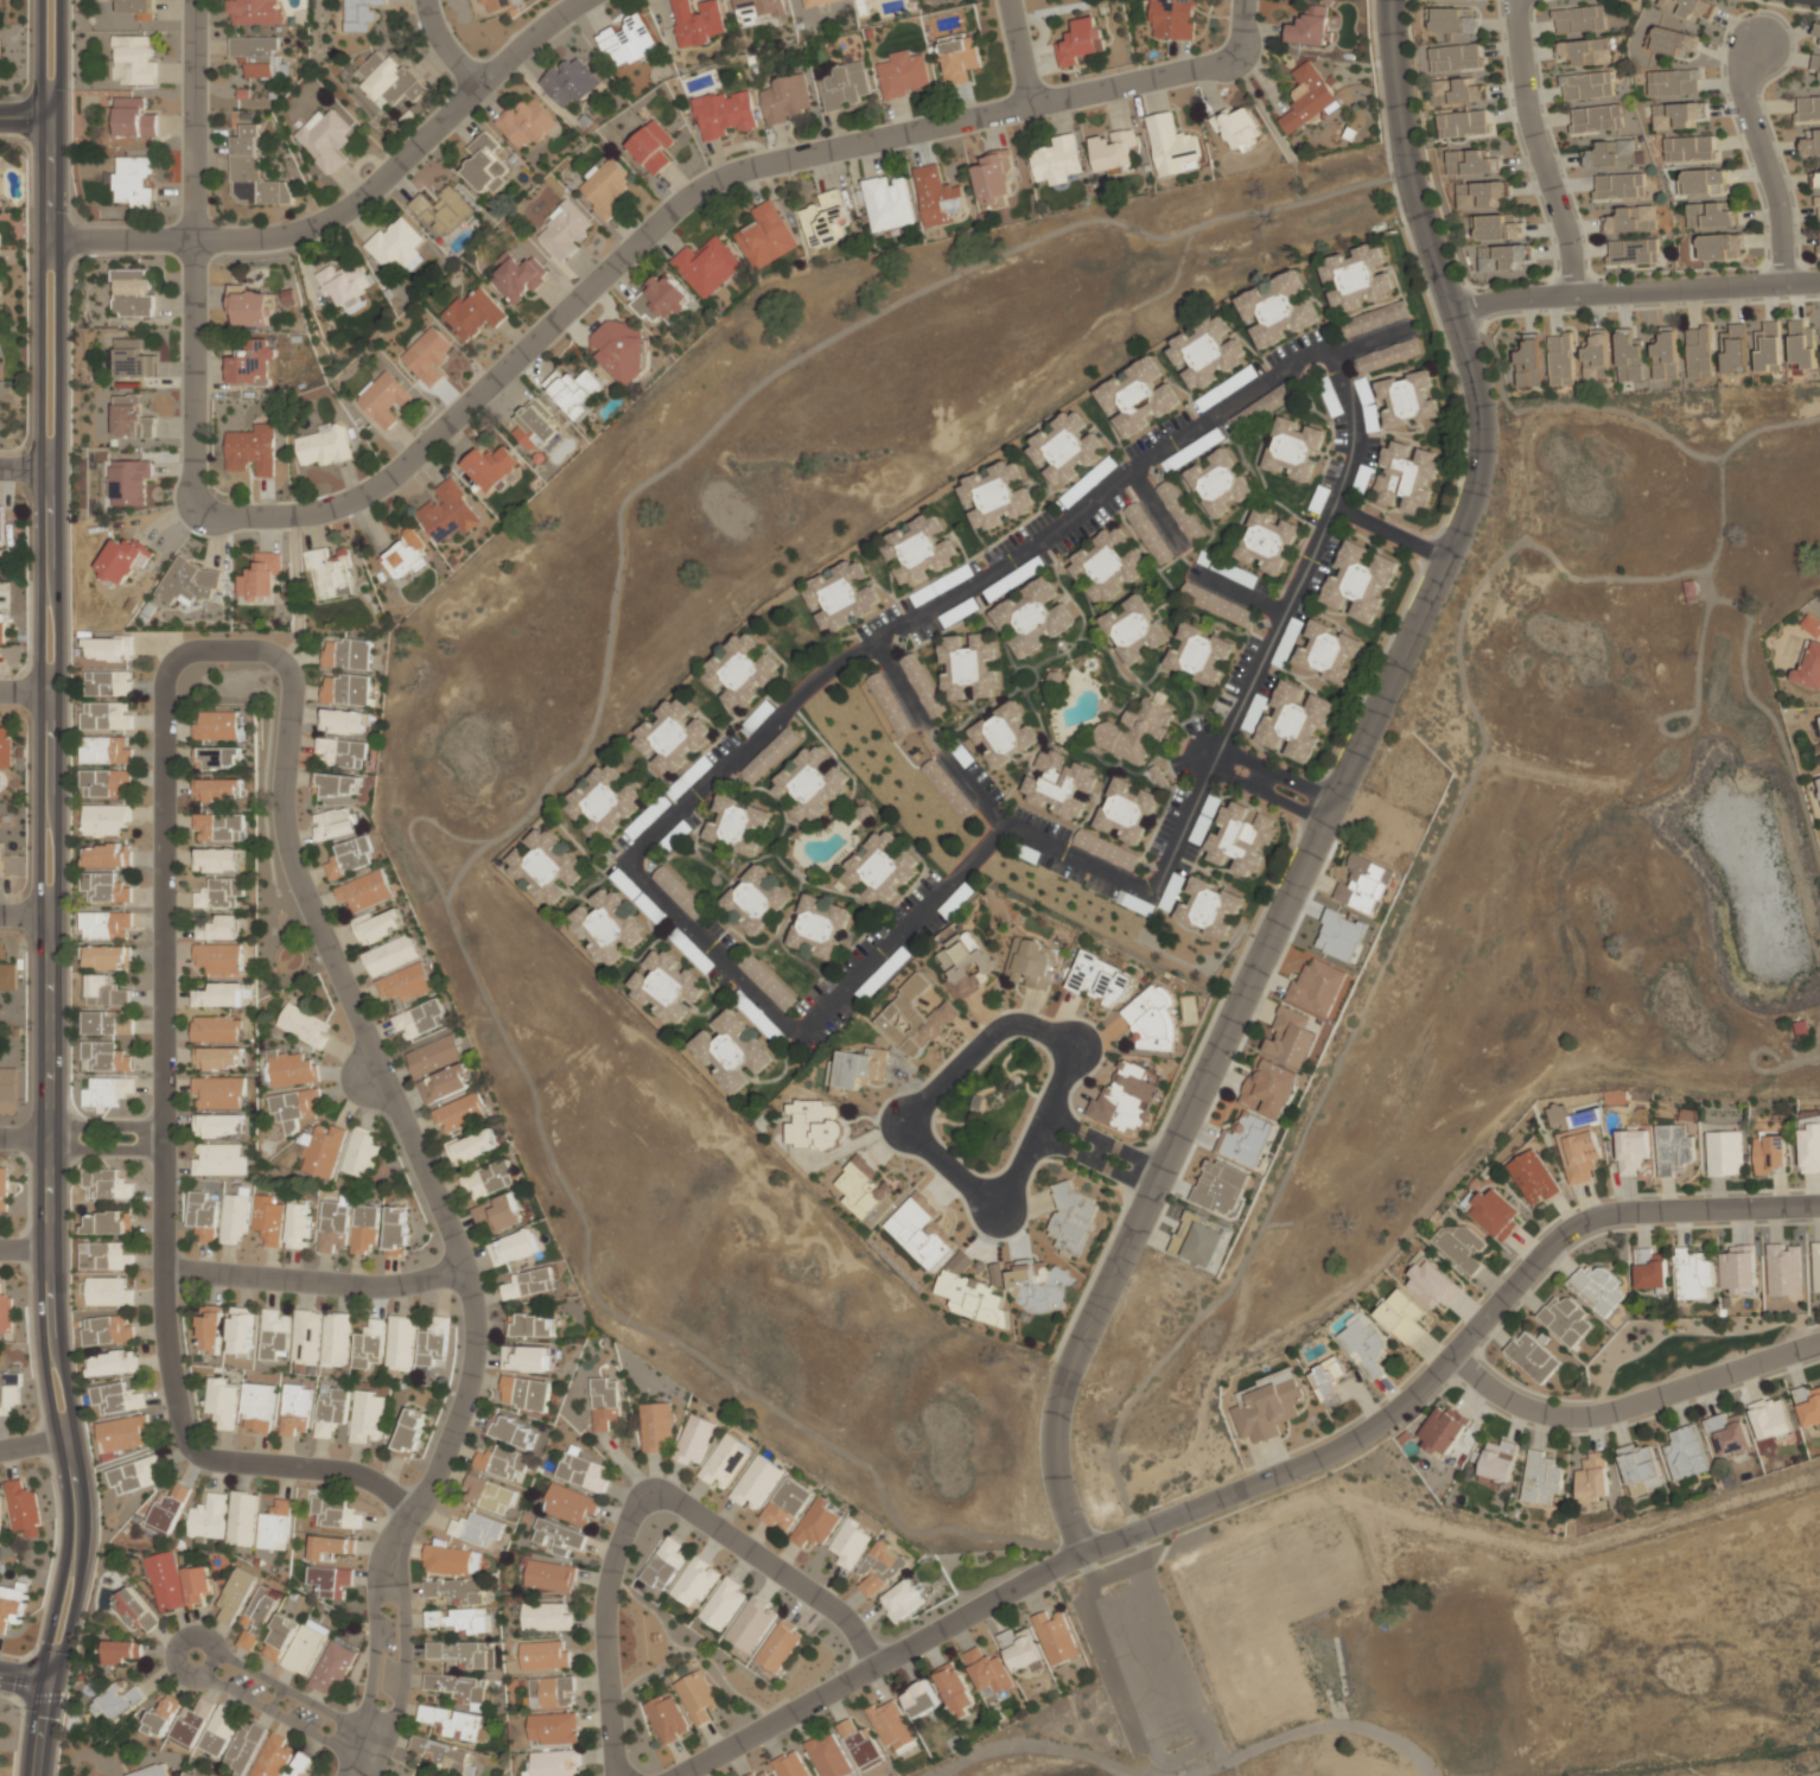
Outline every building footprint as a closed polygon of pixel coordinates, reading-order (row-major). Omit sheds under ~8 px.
[(153,0),(120,0),(120,12),(134,13),(134,20),(153,21),(153,0)] [(282,0),(227,0),(228,25),(282,25),(282,0)] [(344,33),(374,33),(374,7),(384,7),(384,0),(344,0),(344,33)] [(486,14),(516,7),(514,0),(482,0),(486,14)] [(727,39),(720,0),(693,4),(692,0),(670,0),(677,47),(727,39)] [(784,0),(733,0),(739,27),(788,17),(784,0)] [(800,9),(848,0),(798,0),(800,9)] [(868,14),(866,0),(856,0),(859,17),(868,14)] [(1193,39),(1195,0),(1146,0),(1151,0),(1150,38),(1193,39)] [(1708,0),(1659,0),(1657,5),(1696,21),(1698,16),(1707,19),(1714,3),(1708,0)] [(1605,31),(1604,7),(1555,9),(1557,33),(1605,31)] [(1478,34),(1479,10),(1429,9),(1429,32),(1478,34)] [(657,49),(642,13),(594,36),(611,70),(657,49)] [(1055,43),(1059,68),(1078,64),(1077,57),(1104,52),(1097,15),(1072,20),(1074,32),(1066,33),(1068,41),(1055,43)] [(1299,24),(1287,24),(1287,43),(1326,44),(1327,15),(1299,15),(1299,24)] [(1687,57),(1688,50),(1696,51),(1699,34),(1654,27),(1650,51),(1687,57)] [(946,87),(973,82),(971,69),(982,66),(975,32),(936,39),(946,87)] [(109,83),(154,84),(155,36),(110,36),(109,83)] [(279,64),(278,37),(229,37),(230,58),(242,58),(242,77),(288,77),(288,64),(279,64)] [(1557,59),(1568,59),(1568,66),(1609,65),(1609,39),(1556,41),(1557,59)] [(1478,42),(1430,44),(1431,71),(1479,69),(1478,42)] [(384,112),(403,93),(414,102),(427,89),(382,45),(358,70),(367,78),(358,87),(384,112)] [(928,56),(915,58),(912,50),(874,57),(883,100),(934,90),(928,56)] [(540,85),(566,114),(600,81),(574,53),(540,85)] [(1813,55),(1811,70),(1819,70),(1818,80),(1819,80),(1819,56),(1813,55)] [(1276,119),(1287,135),(1337,100),(1310,60),(1291,72),(1300,86),(1291,92),(1298,103),(1276,119)] [(865,61),(828,68),(831,78),(819,81),(825,112),(872,102),(865,61)] [(1648,96),(1701,93),(1699,69),(1647,71),(1648,96)] [(1560,75),(1563,100),(1613,96),(1610,71),(1560,75)] [(816,115),(808,72),(758,82),(766,126),(816,115)] [(1483,103),(1483,86),(1475,86),(1475,78),(1432,80),(1433,105),(1483,103)] [(699,139),(759,131),(753,88),(693,97),(699,139)] [(532,93),(495,123),(521,154),(558,125),(532,93)] [(1798,122),(1819,121),(1819,96),(1797,97),(1798,122)] [(142,97),(115,97),(115,138),(155,138),(155,110),(142,110),(142,97)] [(1653,104),(1653,129),(1699,128),(1699,103),(1653,104)] [(319,109),(291,136),(329,176),(346,159),(336,147),(358,127),(338,104),(326,116),(319,109)] [(1228,108),(1209,119),(1217,133),(1223,130),(1235,151),(1263,135),(1246,106),(1231,115),(1228,108)] [(1573,108),(1574,126),(1571,126),(1571,132),(1622,130),(1621,106),(1573,108)] [(1488,133),(1485,110),(1436,115),(1439,139),(1488,133)] [(1158,177),(1202,168),(1195,132),(1177,136),(1172,111),(1146,116),(1158,177)] [(625,146),(654,177),(674,159),(666,151),(676,141),(655,119),(625,146)] [(231,135),(231,204),(292,204),(292,182),(260,180),(260,125),(242,123),(242,135),(231,135)] [(1089,139),(1097,173),(1133,164),(1129,148),(1137,146),(1133,128),(1109,134),(1089,139)] [(1817,129),(1818,138),(1802,139),(1802,155),(1819,154),(1819,129),(1817,129)] [(460,171),(485,197),(509,176),(491,157),(501,146),(486,131),(466,148),(475,157),(460,171)] [(1030,150),(1036,182),(1049,180),(1050,187),(1069,183),(1068,175),(1084,172),(1076,133),(1052,138),(1054,145),(1030,150)] [(1664,138),(1665,163),(1714,161),(1713,136),(1664,138)] [(1636,164),(1634,139),(1599,141),(1600,150),(1585,151),(1586,166),(1636,164)] [(974,167),(983,211),(1007,206),(1005,195),(1013,194),(1008,171),(1015,169),(1011,149),(981,155),(983,165),(974,167)] [(1499,172),(1499,158),(1487,159),(1487,150),(1458,152),(1459,167),(1447,168),(1447,174),(1461,173),(1461,175),(1499,172)] [(606,223),(624,206),(615,196),(635,177),(611,152),(580,179),(587,187),(579,195),(606,223)] [(113,157),(113,208),(154,208),(154,157),(113,157)] [(924,228),(956,222),(955,215),(967,213),(962,184),(943,187),(939,163),(913,168),(924,228)] [(1725,169),(1684,171),(1684,195),(1726,193),(1725,169)] [(1596,200),(1646,198),(1645,172),(1595,174),(1596,200)] [(862,181),(872,232),(915,223),(905,177),(889,180),(888,175),(862,181)] [(1499,208),(1499,196),(1509,196),(1509,178),(1462,178),(1462,184),(1456,184),(1456,208),(1499,208)] [(446,241),(476,206),(450,184),(434,202),(421,191),(408,206),(446,241)] [(798,210),(809,249),(846,238),(841,219),(848,217),(840,188),(818,194),(821,204),(798,210)] [(1694,229),(1738,227),(1738,210),(1727,211),(1726,201),(1704,203),(1704,195),(1686,195),(1688,218),(1693,218),(1694,229)] [(534,233),(562,263),(598,229),(569,198),(534,233)] [(751,209),(757,223),(735,233),(752,270),(797,249),(774,198),(751,209)] [(1657,231),(1656,205),(1620,207),(1620,216),(1603,216),(1603,233),(1657,231)] [(386,275),(401,266),(406,273),(424,261),(415,248),(422,243),(403,215),(363,240),(386,275)] [(1522,239),(1521,215),(1473,216),(1473,240),(1522,239)] [(704,300),(743,264),(716,234),(695,253),(687,245),(669,262),(704,300)] [(1744,250),(1743,234),(1699,235),(1700,260),(1736,259),(1736,250),(1744,250)] [(1609,265),(1659,263),(1658,239),(1608,240),(1609,265)] [(1361,302),(1396,292),(1388,266),(1387,266),(1380,243),(1349,252),(1327,258),(1329,266),(1321,268),(1325,283),(1338,279),(1341,289),(1331,292),(1337,314),(1362,306),(1361,302)] [(1479,247),(1480,272),(1521,270),(1521,261),(1528,260),(1527,245),(1479,247)] [(551,275),(533,257),(522,267),(513,256),(489,280),(516,308),(551,275)] [(371,286),(362,263),(337,274),(333,266),(314,274),(325,299),(336,294),(345,314),(369,304),(363,289),(371,286)] [(148,269),(112,269),(113,315),(153,315),(153,295),(148,296),(148,269)] [(629,304),(650,325),(661,314),(670,323),(694,299),(664,269),(629,304)] [(1235,297),(1249,327),(1250,327),(1260,350),(1286,338),(1283,330),(1293,325),(1296,332),(1321,321),(1312,299),(1297,305),(1293,296),(1307,290),(1298,270),(1235,297)] [(504,316),(481,286),(441,318),(466,348),(504,316)] [(231,292),(231,326),(271,326),(271,292),(231,292)] [(1345,338),(1341,323),(1402,300),(1408,316),(1345,338)] [(1165,348),(1179,371),(1182,369),(1196,392),(1222,375),(1222,374),(1248,357),(1236,338),(1225,345),(1220,338),(1231,331),(1219,312),(1195,327),(1196,329),(1165,348)] [(597,370),(617,371),(616,382),(642,383),(644,328),(630,327),(630,321),(595,320),(595,346),(598,346),(597,370)] [(1791,363),(1802,363),(1802,369),(1815,369),(1814,328),(1804,328),(1804,320),(1789,321),(1791,363)] [(1780,371),(1779,321),(1763,322),(1763,331),(1755,331),(1757,372),(1780,371)] [(1721,333),(1722,373),(1745,373),(1743,324),(1729,324),(1729,332),(1721,333)] [(431,389),(446,374),(438,365),(456,349),(434,325),(400,357),(431,389)] [(1676,379),(1675,325),(1660,326),(1660,338),(1652,339),(1654,380),(1676,379)] [(1687,328),(1688,378),(1711,377),(1709,327),(1687,328)] [(1582,348),(1584,381),(1609,380),(1607,329),(1590,330),(1591,348),(1582,348)] [(1618,382),(1643,381),(1642,338),(1632,338),(1632,330),(1616,330),(1618,382)] [(1540,386),(1539,334),(1523,334),(1524,349),(1516,349),(1517,387),(1540,386)] [(1550,385),(1573,385),(1573,335),(1549,335),(1550,385)] [(142,339),(116,338),(116,376),(155,376),(155,356),(142,356),(142,339)] [(1353,359),(1415,338),(1420,354),(1358,375),(1353,359)] [(241,340),(241,356),(228,356),(228,387),(272,387),(272,340),(241,340)] [(1094,390),(1107,413),(1120,405),(1125,412),(1113,419),(1125,439),(1150,423),(1149,421),(1183,400),(1172,381),(1157,390),(1152,382),(1165,375),(1153,355),(1094,390)] [(386,431),(400,418),(392,409),(402,400),(408,406),(415,397),(386,368),(354,399),(386,431)] [(557,370),(542,383),(578,421),(591,410),(584,403),(603,385),(588,368),(576,379),(570,372),(564,377),(557,370)] [(1376,381),(1379,400),(1384,399),(1388,426),(1440,417),(1436,393),(1434,393),(1431,372),(1376,381)] [(1232,419),(1286,383),(1294,396),(1240,432),(1232,419)] [(113,435),(154,436),(154,417),(141,417),(141,396),(114,395),(113,435)] [(554,416),(536,397),(514,418),(520,424),(511,432),(529,451),(539,443),(548,453),(566,437),(550,420),(554,416)] [(1055,488),(1062,486),(1079,474),(1087,466),(1103,455),(1097,434),(1082,439),(1079,431),(1088,425),(1079,411),(1062,416),(1054,422),(1057,430),(1043,434),(1025,446),(1055,488)] [(1324,430),(1302,423),(1302,422),(1279,415),(1273,436),(1263,468),(1279,473),(1310,482),(1316,462),(1314,461),(1324,430)] [(354,458),(344,421),(293,434),(301,471),(354,458)] [(227,434),(227,473),(253,473),(253,478),(275,478),(275,425),(254,425),(254,434),(227,434)] [(1371,500),(1392,506),(1396,494),(1404,497),(1400,509),(1421,515),(1433,479),(1435,480),(1440,462),(1434,460),(1436,452),(1420,447),(1416,460),(1407,457),(1411,445),(1394,440),(1391,449),(1383,447),(1378,465),(1381,466),(1371,500)] [(481,446),(461,464),(488,493),(520,462),(503,445),(491,457),(481,446)] [(1253,494),(1226,447),(1204,460),(1205,461),(1186,472),(1214,519),(1229,510),(1224,501),(1235,494),(1240,502),(1253,494)] [(152,461),(109,461),(108,506),(145,506),(146,478),(152,478),(152,461)] [(1037,505),(1028,486),(1016,492),(1015,489),(1014,480),(1026,478),(1018,462),(999,464),(991,468),(992,475),(973,477),(956,485),(965,503),(967,513),(974,528),(984,527),(986,530),(1014,516),(1015,516),(1037,505)] [(482,522),(452,476),(432,490),(437,497),(415,511),(437,543),(462,527),(465,533),(482,522)] [(1156,490),(1158,488),(1167,482),(1170,480),(1205,534),(1191,543),(1156,490)] [(1122,511),(1125,510),(1125,509),(1134,503),(1137,502),(1173,556),(1159,566),(1122,511)] [(1233,556),(1278,576),(1287,556),(1282,554),(1287,543),(1292,545),(1301,526),(1283,518),(1282,520),(1257,509),(1245,536),(1243,535),(1233,556)] [(911,570),(931,561),(936,570),(960,558),(951,539),(939,544),(935,536),(946,531),(936,512),(911,524),(913,526),(886,539),(892,550),(900,546),(911,570)] [(1099,607),(1118,594),(1111,585),(1124,576),(1131,581),(1135,579),(1146,564),(1135,548),(1130,541),(1118,524),(1093,542),(1092,543),(1083,549),(1069,567),(1080,582),(1090,575),(1102,584),(1089,593),(1099,607)] [(397,583),(431,559),(412,532),(378,555),(397,583)] [(122,587),(136,564),(142,568),(153,551),(131,538),(126,545),(113,538),(94,569),(122,587)] [(1373,627),(1384,598),(1385,598),(1398,561),(1378,553),(1374,566),(1363,562),(1369,546),(1347,539),(1338,565),(1343,568),(1340,577),(1331,574),(1321,601),(1343,610),(1348,597),(1356,600),(1350,618),(1373,627)] [(308,551),(316,600),(354,593),(346,547),(337,548),(338,555),(328,557),(327,547),(308,551)] [(281,552),(255,552),(255,568),(246,568),(246,575),(237,575),(237,598),(274,598),(274,575),(281,575),(281,552)] [(172,604),(176,598),(190,606),(197,594),(209,601),(222,578),(180,553),(155,595),(172,604)] [(1201,553),(1197,563),(1252,588),(1257,577),(1201,553)] [(809,580),(814,591),(819,589),(828,609),(816,615),(824,633),(882,606),(873,585),(859,591),(856,582),(868,577),(859,558),(809,580)] [(990,608),(1019,660),(1046,645),(1043,641),(1076,623),(1065,602),(1051,610),(1047,602),(1059,595),(1048,577),(990,608)] [(1186,581),(1253,612),(1246,628),(1179,597),(1186,581)] [(1127,666),(1144,656),(1140,648),(1149,643),(1153,649),(1167,641),(1140,593),(1123,603),(1128,611),(1118,617),(1114,610),(1100,618),(1127,666)] [(1818,638),(1819,635),(1819,621),(1808,613),(1799,625),(1818,638)] [(1365,639),(1313,620),(1305,641),(1304,640),(1293,669),(1344,687),(1351,668),(1345,666),(1349,655),(1358,658),(1365,639)] [(1235,643),(1210,633),(1211,631),(1184,621),(1178,637),(1184,640),(1180,650),(1172,647),(1165,664),(1196,677),(1195,679),(1216,688),(1223,670),(1215,667),(1219,657),(1228,661),(1235,643)] [(701,674),(720,693),(719,694),(737,712),(756,693),(753,690),(760,683),(764,687),(783,667),(768,652),(760,661),(753,654),(762,645),(746,629),(701,674)] [(1002,694),(999,670),(990,671),(989,660),(997,659),(993,632),(971,635),(972,647),(963,648),(962,634),(941,637),(945,673),(941,673),(943,691),(949,690),(951,701),(967,699),(965,686),(974,685),(976,698),(1002,694)] [(132,637),(84,638),(84,660),(133,659),(132,637)] [(371,669),(372,641),(325,639),(324,667),(371,669)] [(1803,671),(1794,669),(1790,680),(1819,689),(1819,643),(1812,640),(1803,671)] [(899,661),(914,653),(947,709),(931,718),(899,661)] [(131,670),(85,671),(85,695),(132,695),(131,670)] [(322,703),(370,705),(371,676),(324,674),(322,703)] [(1308,764),(1318,738),(1312,735),(1316,725),(1324,728),(1335,702),(1313,693),(1308,705),(1300,702),(1306,688),(1283,678),(1272,705),(1278,707),(1274,717),(1266,714),(1255,741),(1308,764)] [(630,742),(648,763),(652,760),(667,777),(687,759),(686,759),(708,739),(706,736),(712,730),(700,717),(689,726),(683,720),(693,711),(679,695),(658,714),(660,715),(630,742)] [(1093,743),(1141,766),(1155,737),(1162,741),(1176,712),(1143,696),(1136,711),(1129,708),(1121,725),(1105,718),(1093,743)] [(968,731),(978,747),(980,745),(995,767),(1022,751),(1040,740),(1030,724),(1023,728),(1017,719),(1023,715),(1013,699),(994,711),(995,714),(968,731)] [(132,729),(132,715),(126,715),(127,702),(83,702),(83,729),(132,729)] [(319,732),(368,734),(369,711),(319,709),(319,732)] [(238,740),(238,713),(192,713),(192,740),(238,740)] [(0,726),(0,766),(11,766),(12,726),(0,726)] [(740,772),(788,727),(800,740),(752,784),(740,772)] [(82,764),(133,763),(133,749),(127,749),(127,736),(82,737),(82,764)] [(315,753),(323,753),(323,766),(364,768),(365,741),(316,739),(315,753)] [(806,826),(854,783),(838,765),(828,774),(822,767),(831,759),(817,743),(769,786),(785,803),(795,795),(800,800),(790,809),(806,826)] [(195,770),(242,770),(242,747),(195,747),(195,770)] [(1100,773),(1069,761),(1070,759),(1041,747),(1033,767),(1045,772),(1041,780),(1028,775),(1020,796),(1044,805),(1045,801),(1056,805),(1053,813),(1070,819),(1072,814),(1080,818),(1086,802),(1075,797),(1078,789),(1092,794),(1100,773)] [(598,843),(646,800),(631,783),(621,792),(615,785),(624,776),(610,761),(586,782),(585,782),(567,798),(572,803),(563,811),(574,824),(587,812),(594,819),(585,828),(598,843)] [(132,770),(83,770),(83,798),(131,798),(132,770)] [(320,794),(360,795),(361,775),(320,774),(320,794)] [(1096,827),(1110,833),(1113,826),(1123,830),(1119,839),(1138,846),(1158,794),(1144,789),(1141,796),(1130,792),(1133,783),(1115,776),(1096,827)] [(241,802),(241,779),(193,779),(193,802),(241,802)] [(770,813),(740,802),(741,800),(720,793),(714,809),(722,812),(718,823),(710,820),(703,838),(755,856),(770,813)] [(1204,859),(1252,879),(1262,855),(1257,853),(1261,843),(1269,846),(1276,829),(1271,827),(1275,818),(1230,799),(1218,828),(1216,828),(1204,859)] [(131,805),(84,805),(83,835),(119,836),(119,827),(130,828),(131,805)] [(318,842),(358,832),(352,806),(314,815),(317,826),(314,827),(318,842)] [(193,841),(244,841),(244,814),(193,814),(193,841)] [(542,825),(526,841),(535,850),(529,856),(520,847),(507,859),(514,866),(510,870),(549,909),(564,892),(556,884),(562,877),(572,886),(588,870),(542,825)] [(881,913),(900,895),(895,890),(922,864),(887,827),(866,846),(868,848),(840,874),(854,889),(865,879),(871,886),(863,894),(881,913)] [(1081,828),(1139,857),(1132,872),(1074,844),(1081,828)] [(329,879),(373,865),(369,853),(373,852),(368,835),(334,845),(338,857),(324,861),(329,879)] [(132,865),(131,845),(83,846),(83,867),(132,865)] [(242,848),(195,848),(195,872),(242,872),(242,848)] [(1332,900),(1375,916),(1393,869),(1351,854),(1346,867),(1352,869),(1346,884),(1339,881),(1332,900)] [(719,904),(753,938),(768,922),(764,918),(774,907),(778,911),(793,896),(759,863),(719,904)] [(653,878),(664,866),(711,912),(699,924),(653,878)] [(334,887),(340,903),(349,899),(355,913),(394,898),(383,869),(334,887)] [(116,873),(81,873),(81,890),(89,891),(89,901),(131,902),(132,884),(115,884),(116,873)] [(195,891),(195,908),(243,908),(243,879),(205,879),(205,891),(195,891)] [(608,885),(587,902),(568,917),(591,947),(590,947),(606,968),(623,955),(615,944),(623,938),(631,949),(648,936),(608,885)] [(832,961),(840,940),(836,938),(840,926),(848,929),(854,909),(806,893),(796,923),(794,923),(787,945),(832,961)] [(371,912),(351,920),(361,946),(406,929),(398,908),(373,917),(371,912)] [(127,939),(127,928),(132,928),(132,913),(81,912),(80,938),(127,939)] [(195,940),(238,940),(238,915),(208,915),(208,927),(195,927),(195,940)] [(935,952),(952,977),(944,983),(957,1002),(1000,974),(970,929),(935,952)] [(371,978),(421,957),(411,933),(361,954),(371,978)] [(1050,990),(1060,947),(1014,936),(1004,980),(1050,990)] [(205,978),(241,978),(241,943),(195,943),(195,966),(205,966),(205,978)] [(131,945),(83,946),(84,969),(132,968),(131,945)] [(703,979),(693,972),(680,968),(682,962),(672,955),(656,950),(646,964),(655,971),(652,979),(651,979),(639,970),(626,988),(643,1000),(658,1005),(655,1013),(664,1020),(680,1024),(690,1010),(681,1003),(683,996),(697,1001),(703,979)] [(1067,987),(1084,994),(1085,991),(1105,999),(1103,1005),(1119,1011),(1135,973),(1082,951),(1067,987)] [(739,965),(751,953),(797,1000),(785,1012),(739,965)] [(1349,973),(1312,956),(1300,983),(1293,980),(1284,999),(1328,1019),(1349,973)] [(389,995),(394,1008),(435,991),(423,961),(375,980),(382,998),(389,995)] [(15,991),(15,963),(0,963),(0,991),(15,991)] [(913,1061),(960,1011),(947,999),(928,1019),(911,1003),(930,983),(919,972),(872,1022),(913,1061)] [(129,1004),(129,990),(119,990),(119,984),(110,984),(110,974),(88,974),(88,1004),(129,1004)] [(191,1006),(252,1006),(252,982),(204,982),(204,994),(191,994),(191,1006)] [(946,1002),(934,985),(913,1000),(925,1017),(946,1002)] [(1122,1011),(1136,1030),(1135,1049),(1178,1050),(1179,1018),(1171,1008),(1179,1002),(1168,986),(1155,986),(1122,1011)] [(391,1018),(397,1032),(403,1029),(408,1040),(447,1022),(437,998),(391,1018)] [(319,1050),(332,1027),(289,1002),(275,1025),(319,1050)] [(1311,1017),(1284,1006),(1271,1038),(1269,1037),(1263,1051),(1304,1069),(1320,1033),(1307,1028),(1311,1017)] [(775,1060),(733,1007),(712,1023),(721,1034),(716,1039),(707,1029),(688,1044),(706,1067),(713,1062),(719,1070),(714,1074),(732,1096),(751,1081),(741,1069),(748,1063),(757,1074),(775,1060)] [(83,1011),(83,1034),(116,1034),(117,1012),(83,1011)] [(242,1043),(242,1016),(191,1016),(191,1043),(242,1043)] [(119,1034),(133,1034),(133,1019),(119,1019),(119,1034)] [(465,1059),(455,1033),(405,1053),(415,1078),(465,1059)] [(82,1041),(82,1070),(131,1071),(132,1053),(116,1053),(116,1042),(82,1041)] [(242,1046),(193,1046),(193,1070),(242,1070),(242,1046)] [(826,1086),(859,1089),(860,1078),(885,1080),(886,1065),(873,1064),(874,1055),(839,1051),(838,1061),(829,1060),(826,1086)] [(268,1055),(268,1084),(317,1083),(317,1053),(268,1055)] [(1302,1073),(1260,1054),(1239,1101),(1281,1120),(1302,1073)] [(1086,1117),(1128,1130),(1129,1127),(1140,1130),(1148,1101),(1154,1103),(1159,1085),(1145,1081),(1149,1068),(1121,1059),(1113,1087),(1106,1085),(1101,1101),(1092,1098),(1086,1117)] [(426,1104),(475,1085),(465,1062),(417,1082),(426,1104)] [(15,1115),(17,1068),(0,1067),(0,1095),(0,1115),(15,1115)] [(83,1106),(117,1107),(118,1095),(133,1095),(133,1078),(90,1077),(90,1088),(83,1088),(83,1106)] [(244,1108),(244,1077),(192,1077),(192,1108),(244,1108)] [(273,1121),(281,1120),(285,1134),(299,1132),(297,1120),(324,1115),(318,1087),(268,1096),(273,1121)] [(438,1126),(444,1124),(448,1133),(488,1115),(478,1091),(431,1111),(438,1126)] [(839,1101),(786,1100),(786,1114),(794,1114),(794,1122),(786,1122),(785,1146),(843,1147),(844,1123),(838,1123),(839,1101)] [(1549,1127),(1568,1124),(1565,1105),(1547,1107),(1549,1127)] [(1275,1121),(1242,1109),(1234,1133),(1223,1128),(1215,1151),(1258,1167),(1275,1121)] [(242,1114),(195,1114),(195,1138),(242,1138),(242,1114)] [(1802,1173),(1819,1172),(1819,1116),(1800,1117),(1802,1173)] [(317,1121),(312,1137),(308,1137),(298,1169),(330,1179),(346,1132),(317,1121)] [(1660,1177),(1676,1177),(1675,1172),(1688,1171),(1688,1163),(1697,1163),(1696,1137),(1687,1137),(1687,1124),(1658,1125),(1660,1177)] [(370,1179),(380,1146),(371,1144),(375,1131),(354,1125),(341,1171),(370,1179)] [(1557,1133),(1570,1185),(1597,1179),(1592,1161),(1603,1158),(1595,1125),(1557,1133)] [(454,1164),(500,1150),(493,1128),(447,1143),(454,1164)] [(1619,1176),(1640,1176),(1641,1158),(1650,1158),(1651,1130),(1620,1130),(1619,1176)] [(1743,1131),(1708,1131),(1709,1175),(1744,1174),(1743,1131)] [(1756,1136),(1756,1174),(1787,1174),(1786,1136),(1756,1136)] [(192,1175),(243,1175),(243,1144),(192,1144),(192,1175)] [(1546,1200),(1562,1191),(1535,1148),(1507,1166),(1533,1206),(1545,1199),(1546,1200)] [(868,1228),(893,1204),(886,1198),(894,1189),(886,1180),(879,1187),(872,1180),(879,1173),(860,1154),(832,1182),(847,1196),(841,1202),(868,1228)] [(1192,1201),(1234,1216),(1250,1172),(1208,1157),(1192,1201)] [(517,1183),(507,1159),(462,1177),(472,1201),(517,1183)] [(8,1215),(8,1167),(0,1167),(0,1215),(8,1215)] [(133,1198),(133,1179),(121,1179),(121,1169),(83,1169),(83,1189),(93,1189),(93,1198),(133,1198)] [(1078,1259),(1103,1201),(1066,1185),(1045,1233),(1058,1239),(1054,1248),(1078,1259)] [(1520,1212),(1492,1185),(1468,1211),(1502,1242),(1519,1224),(1513,1219),(1520,1212)] [(933,1220),(941,1212),(918,1190),(882,1225),(929,1272),(957,1244),(933,1220)] [(215,1243),(217,1192),(189,1191),(187,1229),(198,1230),(198,1243),(215,1243)] [(474,1207),(485,1238),(526,1222),(515,1192),(474,1207)] [(247,1241),(247,1195),(222,1195),(222,1241),(247,1241)] [(253,1233),(265,1233),(263,1247),(280,1247),(282,1196),(255,1195),(253,1233)] [(310,1199),(288,1199),(288,1248),(310,1248),(310,1199)] [(318,1252),(331,1253),(332,1243),(345,1245),(349,1203),(323,1201),(318,1252)] [(352,1254),(376,1255),(377,1207),(354,1205),(352,1254)] [(408,1208),(387,1207),(386,1255),(407,1255),(408,1208)] [(1212,1268),(1226,1232),(1206,1224),(1208,1217),(1187,1209),(1170,1251),(1212,1268)] [(129,1211),(83,1211),(83,1234),(129,1234),(129,1211)] [(1432,1240),(1471,1277),(1485,1262),(1478,1255),(1488,1244),(1463,1221),(1454,1231),(1446,1224),(1432,1240)] [(495,1267),(543,1252),(536,1228),(487,1243),(495,1267)] [(133,1242),(81,1242),(81,1271),(133,1271),(133,1242)] [(1801,1294),(1801,1243),(1768,1243),(1768,1294),(1801,1294)] [(1722,1254),(1722,1294),(1756,1294),(1756,1246),(1731,1246),(1731,1254),(1722,1254)] [(1700,1247),(1675,1248),(1675,1299),(1713,1299),(1713,1259),(1700,1259),(1700,1247)] [(1666,1291),(1666,1248),(1635,1248),(1635,1291),(1666,1291)] [(1004,1328),(1009,1312),(999,1309),(1003,1296),(992,1293),(995,1286),(964,1277),(970,1255),(949,1250),(937,1295),(951,1299),(947,1312),(1004,1328)] [(1462,1289),(1420,1251),(1406,1267),(1415,1275),(1406,1286),(1433,1309),(1441,1300),(1446,1306),(1462,1289)] [(1007,1264),(1015,1315),(1065,1307),(1063,1294),(1074,1292),(1070,1266),(1048,1270),(1046,1258),(1007,1264)] [(991,1286),(1004,1284),(1002,1262),(989,1263),(991,1286)] [(1606,1319),(1627,1297),(1618,1288),(1623,1284),(1601,1265),(1592,1274),(1583,1266),(1566,1285),(1606,1319)] [(505,1300),(555,1289),(550,1267),(512,1275),(514,1282),(501,1285),(505,1300)] [(132,1278),(82,1278),(82,1305),(132,1305),(132,1278)] [(1374,1314),(1407,1345),(1432,1319),(1400,1287),(1374,1314)] [(12,1333),(12,1296),(0,1296),(0,1333),(12,1333)] [(1585,1318),(1589,1313),(1571,1296),(1563,1304),(1555,1297),(1536,1316),(1572,1349),(1595,1326),(1585,1318)] [(218,1355),(221,1307),(198,1306),(196,1354),(218,1355)] [(254,1310),(230,1307),(224,1354),(248,1357),(254,1310)] [(259,1360),(285,1362),(288,1310),(262,1309),(259,1360)] [(294,1310),(289,1363),(316,1364),(320,1311),(294,1310)] [(349,1313),(323,1312),(320,1367),(346,1367),(349,1313)] [(1370,1382),(1384,1371),(1377,1361),(1384,1356),(1380,1351),(1388,1345),(1366,1314),(1336,1335),(1370,1382)] [(556,1337),(557,1316),(508,1315),(507,1336),(556,1337)] [(83,1344),(133,1343),(132,1316),(82,1317),(83,1344)] [(414,1317),(388,1316),(384,1370),(411,1371),(414,1317)] [(446,1367),(447,1317),(431,1316),(431,1330),(418,1330),(416,1367),(446,1367)] [(382,1318),(368,1318),(367,1330),(352,1330),(351,1368),(369,1369),(369,1358),(381,1358),(382,1318)] [(1504,1350),(1541,1386),(1563,1364),(1526,1329),(1504,1350)] [(552,1371),(553,1346),(502,1345),(502,1370),(552,1371)] [(136,1374),(136,1352),(88,1354),(89,1375),(136,1374)] [(1347,1375),(1338,1357),(1308,1371),(1327,1410),(1344,1401),(1334,1382),(1347,1375)] [(1240,1439),(1251,1436),(1254,1443),(1281,1435),(1277,1423),(1300,1416),(1297,1407),(1305,1405),(1294,1369),(1234,1388),(1239,1405),(1230,1408),(1240,1439)] [(19,1413),(19,1373),(0,1373),(0,1413),(19,1413)] [(550,1381),(503,1376),(500,1405),(547,1410),(550,1381)] [(215,1428),(233,1430),(236,1380),(206,1377),(204,1415),(216,1417),(215,1428)] [(591,1380),(593,1431),(608,1431),(608,1423),(619,1422),(618,1379),(591,1380)] [(127,1393),(126,1382),(93,1387),(97,1415),(145,1408),(141,1390),(127,1393)] [(240,1432),(271,1433),(272,1384),(242,1383),(240,1432)] [(280,1436),(307,1437),(308,1386),(282,1384),(280,1436)] [(1801,1427),(1819,1423),(1819,1386),(1795,1391),(1801,1427)] [(344,1438),(345,1389),(317,1388),(316,1438),(344,1438)] [(369,1434),(381,1434),(383,1393),(352,1390),(350,1443),(368,1443),(369,1434)] [(1749,1406),(1759,1440),(1793,1430),(1782,1396),(1749,1406)] [(640,1404),(642,1452),(673,1451),(671,1403),(640,1404)] [(1416,1442),(1448,1458),(1469,1417),(1449,1407),(1447,1411),(1435,1405),(1416,1442)] [(427,1414),(407,1407),(393,1450),(414,1456),(427,1414)] [(532,1449),(539,1430),(493,1413),(485,1432),(532,1449)] [(716,1423),(690,1413),(673,1458),(688,1464),(689,1460),(700,1464),(716,1423)] [(1715,1434),(1721,1456),(1734,1452),(1735,1456),(1752,1451),(1741,1413),(1727,1417),(1726,1413),(1703,1420),(1707,1437),(1715,1434)] [(100,1453),(151,1447),(147,1415),(96,1421),(100,1453)] [(1674,1481),(1710,1469),(1694,1423),(1669,1432),(1672,1443),(1663,1447),(1674,1481)] [(714,1483),(726,1490),(752,1449),(726,1432),(698,1476),(713,1485),(714,1483)] [(1508,1483),(1519,1445),(1503,1440),(1502,1445),(1488,1442),(1478,1474),(1508,1483)] [(1619,1450),(1630,1495),(1663,1487),(1652,1442),(1619,1450)] [(529,1456),(497,1444),(493,1455),(478,1449),(472,1466),(520,1483),(529,1456)] [(1560,1495),(1564,1468),(1554,1466),(1555,1459),(1542,1457),(1543,1450),(1529,1449),(1521,1501),(1552,1505),(1554,1494),(1560,1495)] [(603,1493),(607,1481),(600,1478),(604,1465),(565,1452),(556,1478),(603,1493)] [(742,1506),(745,1501),(758,1509),(783,1470),(757,1453),(729,1497),(742,1506)] [(1608,1496),(1606,1454),(1581,1455),(1582,1470),(1575,1470),(1577,1503),(1599,1502),(1599,1496),(1608,1496)] [(115,1495),(163,1481),(155,1456),(108,1470),(115,1495)] [(507,1515),(515,1489),(468,1474),(463,1488),(467,1489),(463,1501),(507,1515)] [(813,1495),(789,1476),(758,1517),(773,1528),(777,1522),(787,1529),(813,1495)] [(24,1491),(21,1479),(5,1482),(13,1532),(23,1530),(25,1538),(43,1535),(36,1489),(24,1491)] [(600,1501),(552,1482),(541,1510),(584,1527),(589,1514),(594,1515),(600,1501)] [(189,1487),(177,1483),(173,1496),(159,1491),(146,1529),(172,1538),(189,1487)] [(228,1494),(205,1491),(204,1504),(192,1503),(187,1541),(211,1543),(212,1540),(222,1541),(228,1494)] [(257,1494),(233,1491),(228,1545),(254,1547),(257,1494)] [(841,1518),(825,1506),(829,1502),(819,1495),(788,1538),(802,1548),(809,1539),(821,1547),(841,1518)] [(287,1551),(292,1498),(276,1497),(276,1509),(262,1508),(259,1548),(287,1551)] [(361,1511),(350,1511),(351,1498),(313,1497),(312,1526),(361,1527),(361,1511)] [(498,1540),(504,1523),(471,1512),(468,1522),(452,1516),(446,1533),(487,1547),(491,1538),(498,1540)] [(873,1534),(846,1518),(828,1548),(840,1556),(836,1562),(850,1571),(873,1534)] [(531,1541),(549,1546),(548,1551),(567,1557),(570,1548),(581,1552),(587,1534),(538,1519),(531,1541)] [(339,1551),(354,1552),(355,1540),(313,1535),(310,1559),(338,1562),(339,1551)] [(641,1579),(664,1593),(687,1555),(680,1552),(683,1545),(667,1535),(641,1579)] [(857,1590),(881,1601),(903,1554),(875,1540),(859,1573),(864,1576),(857,1590)] [(478,1576),(481,1550),(427,1544),(424,1570),(478,1576)] [(157,1613),(214,1602),(206,1564),(179,1570),(176,1551),(145,1557),(157,1613)] [(695,1611),(724,1572),(698,1553),(669,1592),(695,1611)] [(524,1586),(572,1594),(576,1567),(529,1559),(524,1586)] [(307,1584),(320,1585),(319,1597),(348,1600),(351,1571),(310,1565),(307,1584)] [(212,1616),(233,1625),(256,1577),(237,1567),(212,1616)] [(721,1632),(751,1592),(726,1576),(698,1616),(721,1632)] [(897,1624),(926,1601),(908,1578),(879,1600),(897,1624)] [(424,1597),(449,1596),(449,1605),(483,1603),(482,1579),(423,1582),(424,1597)] [(0,1585),(0,1634),(5,1635),(7,1622),(20,1624),(28,1583),(17,1580),(15,1589),(0,1585)] [(140,1623),(149,1632),(161,1621),(129,1586),(110,1604),(134,1629),(140,1623)] [(279,1594),(260,1586),(234,1643),(253,1651),(279,1594)] [(781,1611),(753,1593),(725,1637),(752,1655),(781,1611)] [(522,1630),(571,1630),(572,1614),(566,1614),(566,1603),(522,1603),(522,1630)] [(490,1633),(489,1608),(425,1611),(426,1627),(456,1626),(457,1634),(490,1633)] [(1033,1615),(1050,1667),(1081,1656),(1065,1610),(1050,1615),(1049,1610),(1033,1615)] [(300,1623),(279,1613),(260,1656),(307,1676),(329,1628),(303,1617),(300,1623)] [(755,1660),(779,1676),(806,1635),(782,1618),(755,1660)] [(1041,1660),(1028,1628),(1015,1634),(1013,1628),(998,1635),(1013,1671),(1041,1660)] [(307,1685),(332,1698),(359,1649),(335,1635),(307,1685)] [(140,1641),(103,1641),(103,1666),(128,1666),(128,1659),(140,1659),(140,1641)] [(570,1667),(569,1651),(563,1651),(562,1641),(520,1642),(521,1669),(570,1667)] [(426,1664),(486,1665),(486,1642),(427,1642),(426,1664)] [(962,1653),(986,1704),(1017,1690),(999,1653),(985,1660),(978,1645),(962,1653)] [(778,1673),(751,1659),(746,1668),(773,1682),(778,1673)] [(933,1670),(955,1720),(969,1714),(967,1708),(975,1704),(955,1660),(933,1670)] [(673,1685),(698,1727),(712,1719),(706,1708),(718,1702),(699,1670),(673,1685)] [(476,1678),(425,1674),(424,1689),(454,1692),(453,1702),(471,1704),(470,1709),(483,1710),(485,1687),(475,1686),(476,1678)] [(531,1708),(574,1707),(574,1676),(529,1678),(531,1708)] [(900,1693),(912,1719),(940,1706),(927,1680),(900,1693)] [(94,1701),(114,1725),(145,1697),(134,1685),(126,1693),(116,1681),(94,1701)] [(692,1731),(669,1691),(643,1705),(664,1745),(692,1731)] [(182,1701),(168,1694),(160,1708),(153,1705),(140,1730),(161,1740),(182,1701)] [(167,1739),(191,1751),(214,1704),(201,1698),(195,1708),(185,1704),(167,1739)] [(914,1738),(896,1699),(876,1708),(874,1704),(865,1709),(886,1752),(914,1738)] [(241,1715),(219,1704),(197,1748),(219,1758),(241,1715)] [(480,1715),(420,1704),(417,1720),(439,1724),(437,1734),(476,1741),(480,1715)] [(528,1714),(529,1740),(540,1740),(540,1745),(579,1744),(577,1712),(528,1714)] [(858,1731),(850,1717),(836,1725),(862,1773),(885,1760),(867,1726),(858,1731)] [(246,1719),(228,1762),(235,1764),(231,1774),(238,1775),(245,1775),(266,1727),(246,1719)] [(853,1773),(833,1729),(804,1742),(819,1775),(847,1775),(853,1773)] [(297,1744),(272,1732),(250,1775),(280,1775),(297,1744)] [(476,1765),(488,1768),(491,1755),(412,1736),(409,1750),(430,1755),(428,1766),(471,1775),(473,1775),(476,1765)] [(796,1749),(771,1761),(779,1775),(810,1775),(796,1749)] [(529,1752),(529,1771),(522,1771),(522,1775),(579,1775),(578,1750),(529,1752)] [(317,1761),(304,1751),(286,1775),(306,1775),(317,1761)] [(164,1762),(127,1775),(169,1775),(164,1762)] [(1409,1766),(1393,1764),(1391,1775),(1407,1775),(1409,1766)]
